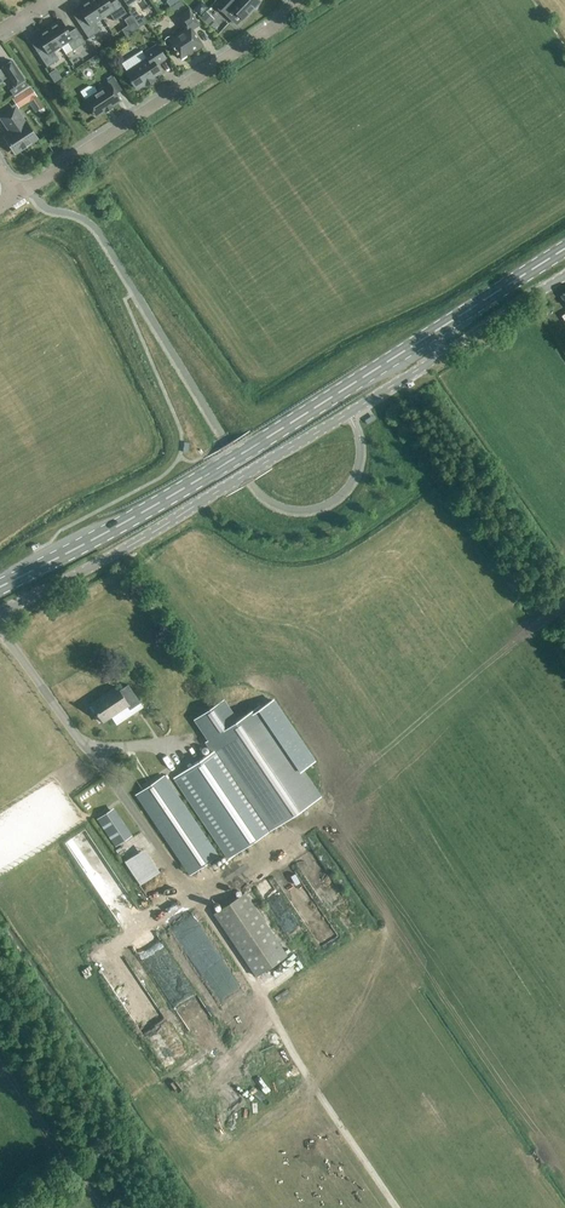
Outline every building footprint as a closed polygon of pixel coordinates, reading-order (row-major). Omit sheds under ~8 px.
[(78,6),(86,19),(79,24),(89,38),(100,30),(95,22),(102,18),(91,0),(87,0),(78,6)] [(108,0),(91,0),(102,18),(109,13),(115,21),(127,13),(118,0),(115,0),(110,3),(108,0)] [(171,5),(174,10),(185,3),(183,0),(179,0),(178,1),(171,5)] [(215,3),(226,14),(231,8),(243,19),(253,8),(256,9),(261,0),(218,0),(215,3)] [(185,30),(173,37),(170,37),(167,37),(165,40),(165,43),(167,45),(169,46),(172,46),(180,58),(193,50),(195,51),(203,46),(192,29),(199,24),(189,9),(176,17),(185,30)] [(208,25),(214,19),(206,11),(200,18),(208,25)] [(137,24),(145,23),(144,14),(136,15),(137,24)] [(60,19),(48,27),(61,46),(68,42),(73,50),(85,42),(76,28),(69,32),(60,19)] [(48,27),(36,35),(45,48),(38,53),(47,67),(59,59),(54,51),(61,46),(48,27)] [(89,44),(97,55),(104,50),(97,39),(89,44)] [(166,58),(157,44),(144,53),(147,58),(125,72),(136,90),(162,73),(156,65),(166,58)] [(2,81),(7,77),(14,87),(25,80),(12,60),(1,67),(2,68),(0,69),(0,82),(2,81)] [(122,90),(113,76),(107,81),(109,84),(85,99),(96,116),(120,100),(116,94),(122,90)] [(29,86),(12,98),(18,107),(31,98),(33,100),(32,101),(37,109),(42,105),(37,97),(36,98),(35,97),(36,96),(29,86)] [(15,152),(36,138),(26,123),(25,124),(15,109),(2,117),(9,129),(10,129),(12,132),(5,137),(15,152)] [(130,709),(140,702),(128,684),(119,690),(116,686),(91,704),(103,722),(127,705),(130,709)] [(259,704),(237,718),(223,698),(192,718),(214,751),(174,777),(228,858),(321,795),(259,704)] [(190,875),(218,856),(164,775),(136,794),(190,875)] [(257,976),(287,956),(244,892),(214,913),(257,976)] [(294,923),(299,927),(308,918),(303,913),(294,923)] [(125,954),(110,963),(125,987),(148,972),(138,956),(129,961),(125,954)] [(138,1011),(136,1013),(141,1017),(146,1011),(151,1015),(169,994),(147,975),(122,1003),(130,1010),(132,1007),(138,1011)] [(234,1018),(220,1027),(226,1036),(240,1027),(234,1018)] [(249,1020),(235,1031),(244,1042),(258,1031),(249,1020)]
